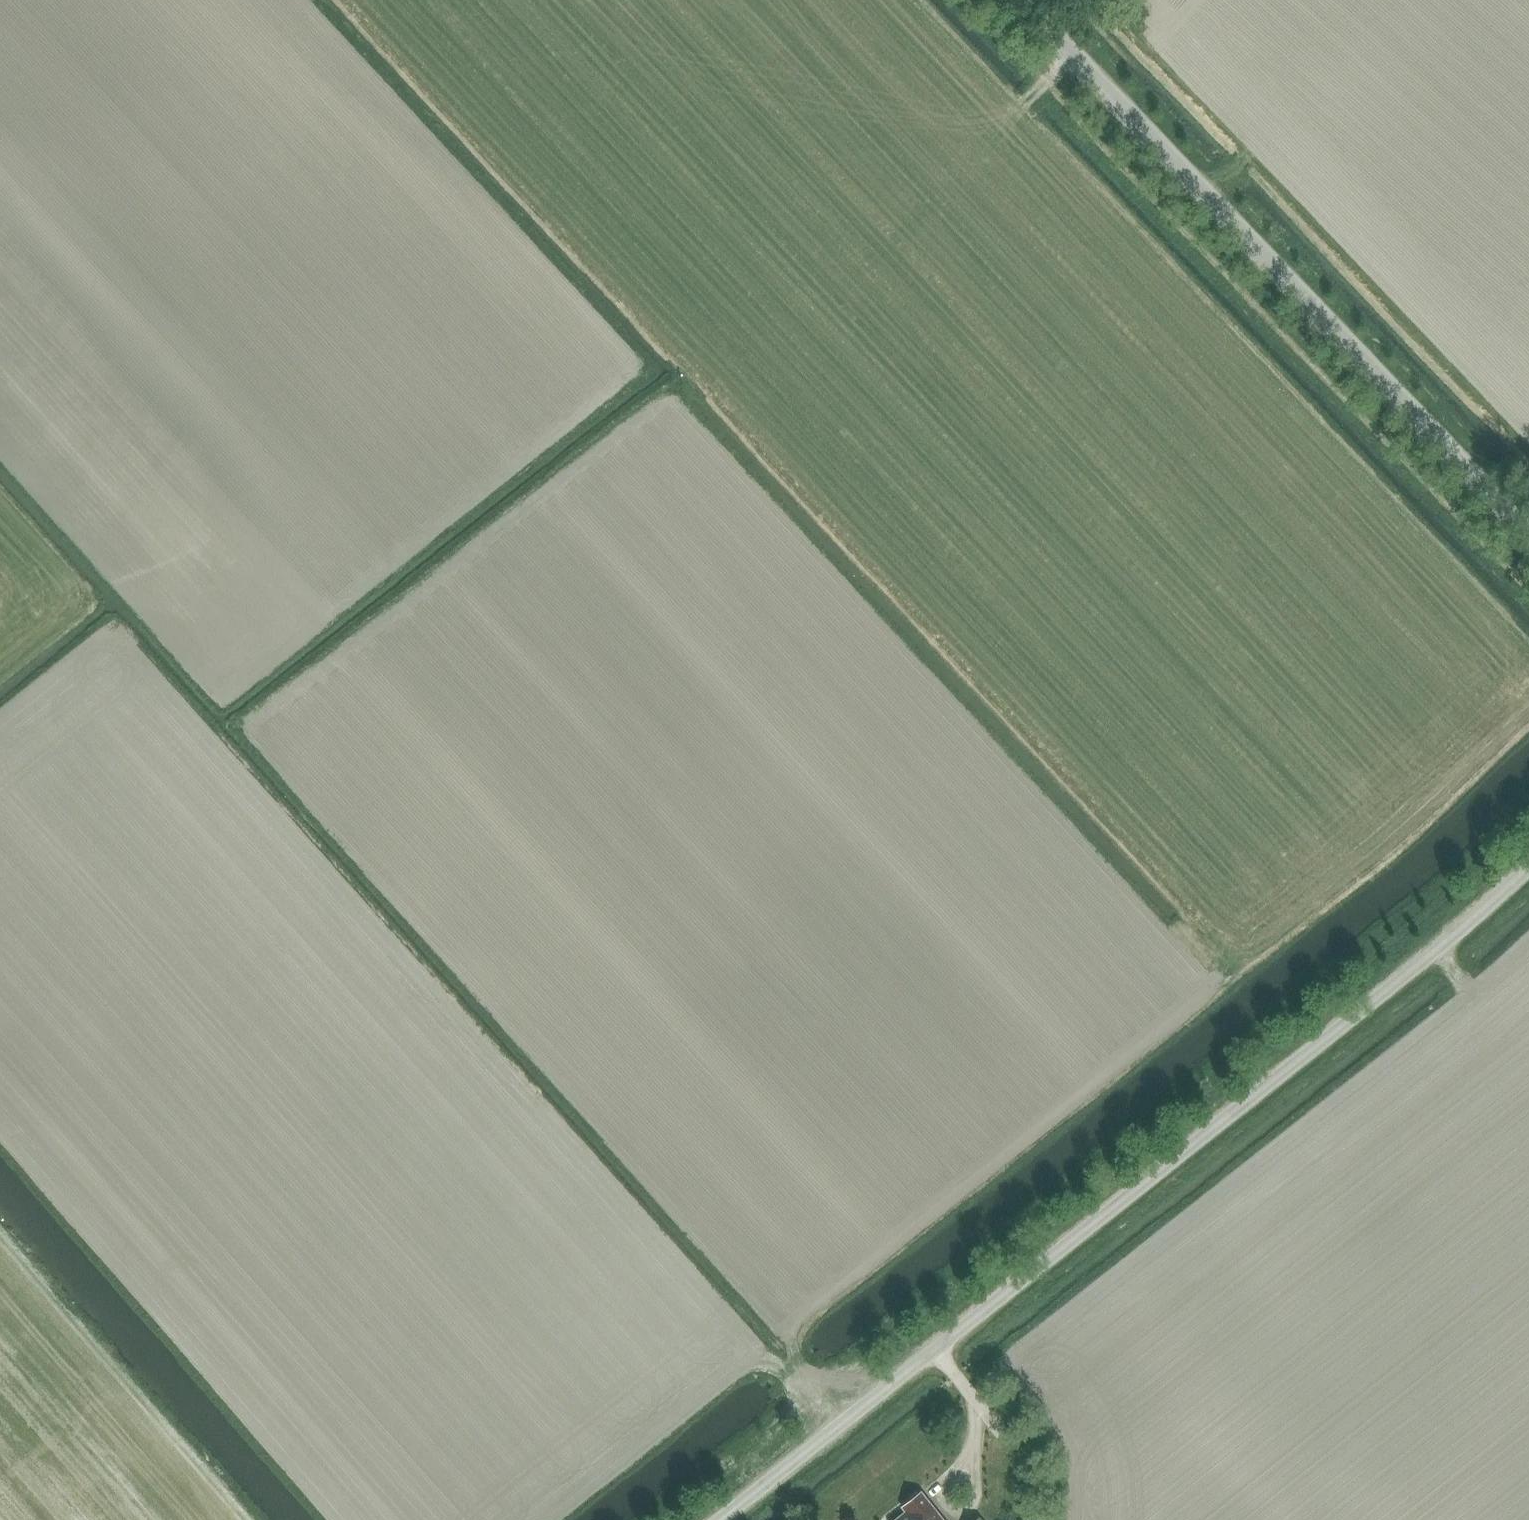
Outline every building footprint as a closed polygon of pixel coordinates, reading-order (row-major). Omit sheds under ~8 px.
[(922,1491),(902,1507),(906,1512),(895,1519),(945,1519),(922,1491)]
